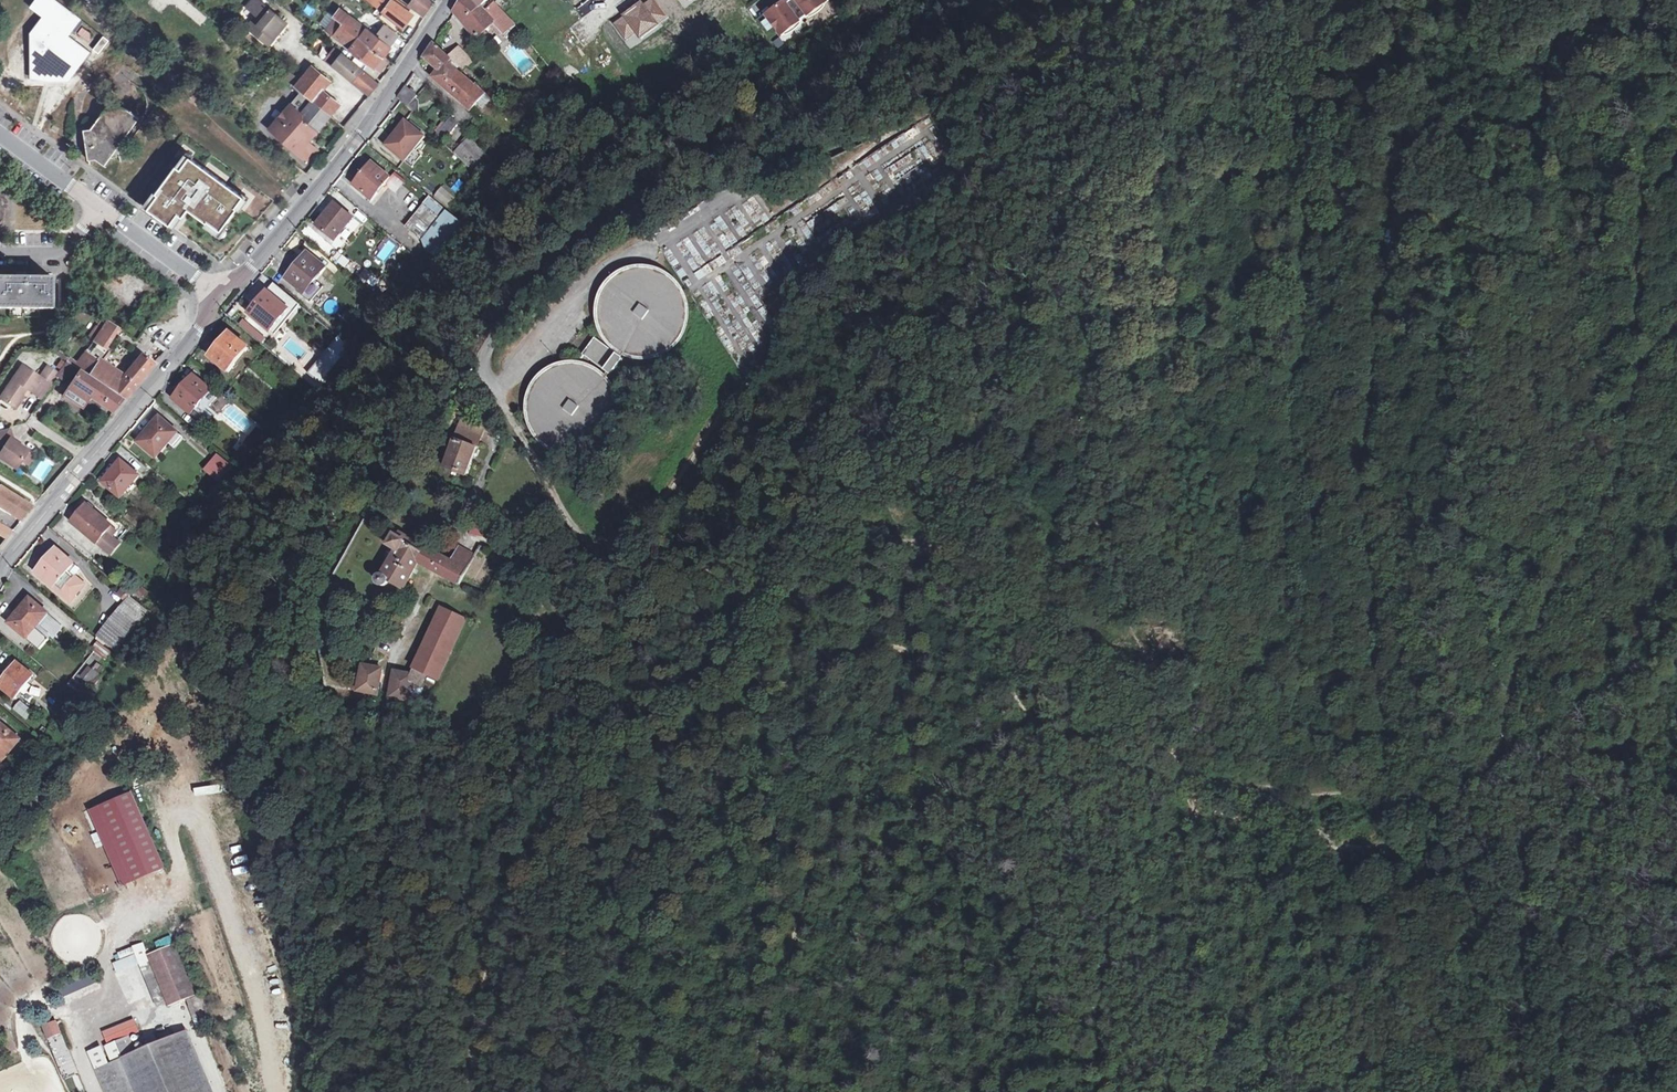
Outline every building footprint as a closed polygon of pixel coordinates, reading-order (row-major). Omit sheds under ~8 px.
[(68,36),(69,35),(81,19),(57,0),(35,0),(30,7),(42,16),(68,36)] [(257,25),(253,31),(267,42),(273,36),(275,37),(287,22),(260,0),(252,0),(248,6),(263,19),(257,25)] [(384,11),(384,12),(404,28),(413,15),(394,0),(370,0),(384,11)] [(413,4),(427,15),(436,1),(435,0),(416,0),(413,4)] [(491,25),(495,22),(503,31),(504,32),(514,22),(495,3),(486,12),(481,8),(474,0),(463,0),(456,11),(478,37),(491,25)] [(788,2),(796,13),(798,12),(804,20),(807,18),(800,10),(802,8),(796,0),(791,0),(788,2)] [(807,18),(828,3),(826,0),(796,0),(802,8),(800,10),(807,18)] [(782,36),(804,20),(798,12),(796,13),(788,2),(768,17),(782,36)] [(356,9),(360,13),(366,7),(361,3),(356,9)] [(346,28),(377,51),(384,56),(391,47),(389,46),(398,35),(385,25),(380,32),(381,34),(379,37),(341,8),(335,15),(337,17),(344,23),(343,25),(346,28)] [(68,36),(42,16),(31,32),(30,74),(72,74),(89,51),(69,35),(68,36)] [(344,23),(337,17),(327,30),(338,38),(346,28),(343,25),(344,23)] [(247,25),(253,31),(257,25),(251,20),(247,25)] [(495,22),(491,25),(500,34),(503,31),(495,22)] [(368,63),(377,51),(346,28),(338,38),(352,48),(351,50),(368,63)] [(426,58),(440,71),(451,57),(436,42),(426,58)] [(391,47),(384,56),(389,60),(395,51),(391,47)] [(460,47),(451,57),(462,70),(463,71),(471,63),(464,56),(466,54),(460,47)] [(375,68),(384,56),(377,51),(368,63),(375,68)] [(373,78),(343,53),(333,64),(352,80),(352,79),(357,82),(356,83),(363,89),(373,78)] [(379,71),(389,60),(384,56),(375,68),(379,71)] [(434,78),(446,87),(459,73),(462,70),(451,57),(440,71),(434,78)] [(294,86),(312,100),(322,88),(329,79),(311,65),(294,86)] [(446,87),(463,103),(476,88),(459,73),(446,87)] [(380,84),(373,78),(363,89),(370,95),(380,84)] [(402,101),(409,107),(419,96),(407,85),(398,97),(402,101)] [(479,86),(476,88),(463,103),(471,110),(481,97),(485,93),(479,86)] [(312,100),(316,103),(329,114),(339,102),(322,88),(312,100)] [(492,100),(485,93),(481,97),(488,104),(492,100)] [(311,135),(329,114),(316,103),(305,115),(295,106),(275,128),(298,149),(297,151),(308,161),(317,149),(312,144),(307,140),(311,135)] [(96,158),(105,164),(140,118),(129,110),(118,107),(104,112),(92,128),(84,129),(89,159),(96,158)] [(445,142),(459,125),(451,119),(437,135),(445,142)] [(405,161),(415,149),(424,138),(406,122),(387,146),(405,161)] [(307,140),(312,144),(316,140),(311,135),(307,140)] [(471,137),(455,153),(479,177),(495,161),(471,137)] [(415,149),(405,161),(413,167),(423,155),(415,149)] [(185,153),(146,206),(170,224),(179,213),(183,216),(189,209),(220,231),(246,197),(185,153)] [(501,169),(511,179),(521,168),(512,158),(501,169)] [(428,159),(419,171),(433,181),(442,170),(428,159)] [(379,185),(382,187),(390,177),(373,163),(354,184),(369,196),(379,185)] [(456,167),(463,174),(467,170),(460,163),(456,167)] [(936,198),(932,192),(927,196),(931,202),(936,198)] [(411,214),(419,204),(410,197),(403,207),(411,214)] [(338,231),(341,234),(354,218),(336,203),(317,225),(332,237),(338,231)] [(406,226),(421,239),(439,218),(424,205),(406,226)] [(460,221),(456,218),(433,249),(437,252),(460,221)] [(385,263),(397,246),(389,240),(377,257),(385,263)] [(286,278),(302,290),(312,278),(315,281),(325,268),(307,253),(286,278)] [(647,268),(640,268),(633,270),(626,272),(620,276),(614,280),(609,285),(605,291),(602,297),(600,304),(599,312),(599,319),(600,326),(602,333),(606,339),(610,345),(615,350),(621,354),(628,357),(635,359),(642,360),(649,360),(656,359),(663,356),(669,353),(675,348),(680,343),(684,337),(687,331),(689,324),(690,317),(690,310),(689,303),(687,296),(683,289),(679,284),(674,279),(668,274),(661,271),(654,269),(647,268)] [(52,307),(53,277),(22,277),(0,277),(0,307),(52,307)] [(312,278),(302,290),(312,298),(322,287),(315,281),(312,278)] [(249,312),(270,331),(289,309),(267,292),(249,312)] [(82,369),(124,399),(154,363),(142,354),(125,376),(105,362),(110,355),(101,349),(112,335),(117,338),(122,331),(102,317),(88,335),(94,339),(75,365),(82,369)] [(212,356),(229,370),(248,348),(231,333),(212,356)] [(321,382),(350,346),(337,336),(308,372),(321,382)] [(592,360),(612,375),(623,360),(595,340),(581,359),(588,364),(592,360)] [(67,360),(59,373),(63,375),(71,363),(67,360)] [(75,365),(71,363),(63,375),(73,382),(82,369),(75,365)] [(544,374),(538,379),(534,385),(530,391),(528,398),(526,405),(526,413),(527,420),(529,427),(532,434),(536,440),(541,445),(547,450),(554,453),(561,456),(568,457),(575,458),(583,457),(590,455),(597,451),(603,447),(608,442),(613,436),(616,430),(619,423),(620,416),(620,408),(619,401),(617,394),(614,387),(610,381),(605,376),(599,371),(592,367),(586,365),(578,364),(571,363),(563,364),(556,366),(550,369),(544,374)] [(29,389),(32,391),(42,398),(52,384),(41,376),(23,364),(1,397),(17,408),(25,395),(29,389)] [(48,365),(41,376),(52,384),(59,373),(48,365)] [(113,412),(124,399),(82,369),(73,382),(71,384),(90,397),(113,412)] [(174,399),(191,414),(212,390),(197,378),(182,394),(180,392),(174,399)] [(83,408),(90,397),(71,384),(64,395),(83,408)] [(219,397),(212,390),(191,414),(198,420),(219,397)] [(169,443),(176,435),(178,433),(162,419),(156,427),(153,425),(139,442),(157,457),(169,443)] [(446,468),(467,474),(484,429),(465,420),(446,468)] [(12,440),(13,438),(11,429),(0,432),(0,452),(3,454),(1,456),(18,468),(30,451),(12,440)] [(258,429),(246,442),(253,448),(265,434),(258,429)] [(180,439),(176,435),(169,443),(173,447),(180,439)] [(244,458),(253,448),(246,442),(238,453),(244,458)] [(205,494),(212,500),(231,479),(226,475),(232,468),(219,456),(207,469),(218,479),(205,494)] [(131,481),(134,483),(140,476),(122,462),(103,483),(119,495),(131,481)] [(22,520),(33,507),(0,486),(0,505),(22,520)] [(73,523),(98,543),(108,532),(114,526),(88,505),(73,523)] [(6,539),(12,532),(0,524),(0,534),(6,539)] [(122,543),(108,532),(98,543),(112,555),(122,543)] [(468,570),(453,561),(402,532),(399,536),(396,535),(390,545),(399,549),(384,574),(380,577),(378,583),(384,585),(388,583),(391,580),(404,589),(420,561),(461,583),(468,570)] [(462,545),(453,561),(468,570),(477,554),(462,545)] [(36,574),(70,603),(85,586),(69,572),(75,565),(59,552),(52,560),(50,558),(36,574)] [(120,644),(146,612),(129,597),(95,639),(103,645),(110,637),(120,644)] [(49,639),(47,637),(37,628),(48,614),(31,599),(10,624),(40,650),(49,639)] [(415,677),(414,682),(424,685),(429,674),(440,679),(467,621),(443,609),(412,676),(415,677)] [(37,628),(47,637),(59,623),(48,614),(37,628)] [(111,656),(96,643),(91,650),(93,652),(68,685),(78,693),(87,682),(93,688),(102,677),(93,669),(101,659),(105,662),(111,656)] [(15,699),(33,677),(18,664),(0,685),(0,687),(15,699)] [(380,695),(385,670),(365,666),(360,691),(380,695)] [(410,700),(414,682),(415,677),(412,676),(398,672),(393,697),(410,700)] [(13,709),(26,720),(33,711),(20,700),(13,709)] [(9,754),(20,741),(1,725),(0,727),(0,759),(6,752),(9,754)] [(213,771),(189,775),(190,783),(214,779),(213,771)] [(6,788),(12,781),(4,774),(0,779),(0,783),(6,788)] [(132,793),(99,807),(132,883),(165,869),(132,793)] [(208,811),(227,806),(225,799),(207,803),(208,811)] [(206,820),(230,816),(229,810),(205,813),(206,820)] [(97,849),(103,846),(98,833),(91,835),(97,849)] [(183,922),(171,927),(177,942),(190,937),(183,922)] [(149,955),(170,1007),(196,996),(174,945),(149,955)] [(113,964),(116,972),(140,963),(138,960),(136,955),(113,964)] [(140,963),(158,1006),(166,1002),(146,957),(138,960),(140,963)] [(54,988),(58,997),(96,981),(92,972),(54,988)] [(189,1002),(201,1028),(213,1022),(202,996),(189,1002)] [(53,1023),(46,1026),(50,1037),(57,1034),(53,1023)] [(139,1032),(136,1024),(104,1036),(108,1044),(139,1032)] [(153,1032),(158,1044),(175,1037),(170,1026),(153,1032)] [(115,1062),(101,1068),(111,1091),(212,1091),(187,1032),(175,1037),(158,1044),(138,1053),(131,1036),(115,1043),(122,1059),(115,1062)] [(122,1059),(115,1043),(108,1046),(115,1062),(122,1059)]
